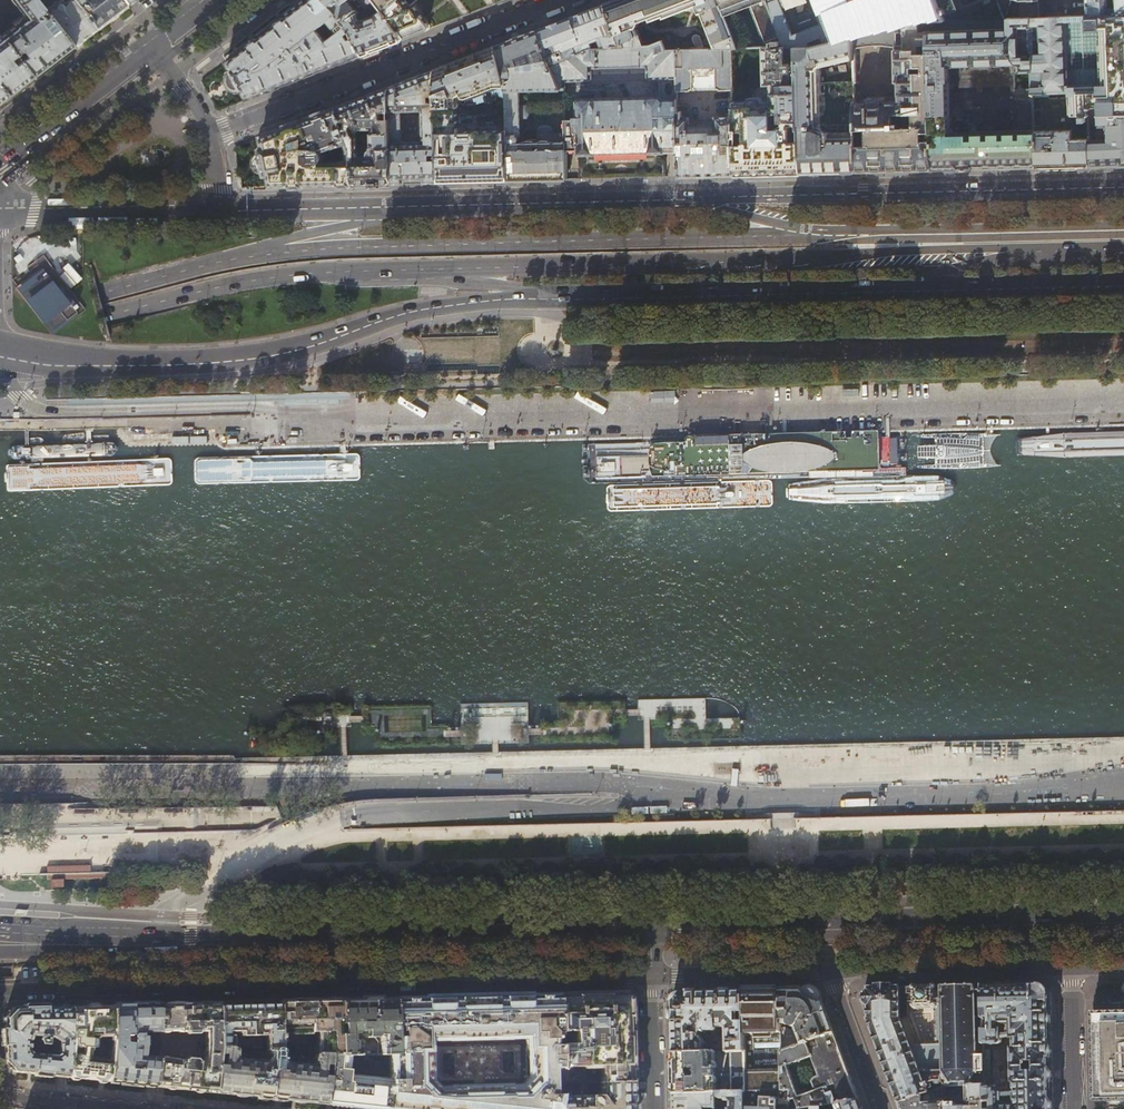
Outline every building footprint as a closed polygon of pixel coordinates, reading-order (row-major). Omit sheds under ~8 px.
[(24,17),(0,36),(31,77),(53,60),(72,46),(47,14),(42,18),(38,12),(43,8),(36,0),(11,0),(24,17)] [(47,14),(72,46),(82,38),(95,28),(74,0),(55,0),(56,1),(57,1),(58,2),(45,11),(47,14)] [(95,28),(112,15),(125,4),(122,0),(74,0),(95,28)] [(226,62),(231,71),(231,72),(230,72),(228,74),(227,75),(226,76),(225,78),(225,80),(225,81),(225,83),(225,85),(227,88),(228,89),(229,90),(232,92),(235,92),(237,92),(238,93),(239,92),(240,91),(241,91),(242,91),(247,99),(311,75),(361,55),(354,37),(349,39),(346,34),(351,31),(342,19),(341,19),(336,23),(333,18),(337,14),(326,0),(307,0),(249,45),(226,62)] [(337,14),(341,19),(342,19),(354,10),(367,0),(326,0),(337,14)] [(377,0),(367,0),(354,10),(357,14),(365,7),(366,8),(367,7),(377,0)] [(372,9),(380,4),(377,0),(367,7),(369,9),(372,8),(372,9)] [(377,0),(380,4),(384,9),(406,38),(428,29),(429,28),(430,27),(430,25),(430,24),(422,17),(429,12),(436,7),(444,0),(377,0)] [(605,5),(621,47),(643,45),(636,27),(637,26),(638,25),(637,23),(648,19),(649,21),(662,16),(663,17),(696,5),(700,13),(701,12),(716,48),(731,48),(737,48),(725,17),(719,0),(616,0),(605,5)] [(725,17),(750,7),(764,41),(780,35),(766,0),(719,0),(725,17)] [(780,35),(784,47),(796,46),(810,46),(809,43),(822,38),(823,40),(826,39),(827,42),(840,39),(825,0),(766,0),(780,35)] [(840,39),(851,37),(849,30),(859,27),(861,34),(921,21),(917,9),(926,6),(932,20),(944,19),(941,10),(937,0),(870,0),(865,2),(865,3),(858,6),(857,6),(849,3),(848,1),(849,1),(849,0),(825,0),(840,39)] [(941,10),(981,0),(937,0),(941,10)] [(1004,18),(1006,18),(1013,0),(997,0),(1004,18)] [(1006,18),(1039,17),(1039,0),(1013,0),(1006,18)] [(1087,16),(1123,14),(1123,0),(1087,0),(1087,16)] [(558,22),(537,31),(550,65),(592,48),(621,47),(605,5),(596,8),(578,15),(558,22)] [(367,19),(366,8),(365,7),(357,14),(354,10),(342,19),(351,31),(354,37),(361,55),(384,47),(406,38),(384,9),(381,11),(379,8),(375,11),(376,12),(374,17),(367,19)] [(1087,16),(1039,17),(1006,18),(1004,18),(944,19),(932,20),(926,20),(928,79),(948,80),(949,103),(967,103),(1032,101),(1032,94),(1069,93),(1070,115),(1089,115),(1092,115),(1092,110),(1088,110),(1088,107),(1098,107),(1098,115),(1123,114),(1123,14),(1087,16)] [(853,59),(854,83),(856,83),(856,47),(862,44),(870,42),(878,42),(886,43),(894,45),(895,82),(898,82),(898,101),(885,101),(885,97),(867,98),(866,102),(854,102),(856,172),(873,171),(905,170),(932,170),(928,79),(926,20),(921,21),(861,34),(852,36),(853,59)] [(510,41),(496,47),(505,85),(505,87),(506,91),(520,91),(520,90),(548,90),(564,90),(564,87),(560,89),(550,65),(537,31),(531,33),(510,41)] [(17,88),(31,77),(0,36),(0,101),(17,88)] [(854,102),(854,93),(854,83),(820,84),(820,69),(822,66),(853,59),(852,36),(851,37),(840,39),(827,42),(810,46),(796,46),(799,128),(799,129),(800,141),(801,173),(828,172),(856,172),(854,102)] [(651,45),(643,45),(621,47),(592,48),(550,65),(560,89),(564,87),(565,87),(565,82),(589,81),(591,80),(591,68),(646,67),(646,78),(648,80),(676,79),(676,75),(666,50),(662,40),(651,45)] [(763,102),(763,100),(750,101),(748,103),(733,103),(733,117),(734,131),(733,131),(734,175),(766,174),(801,173),(800,141),(794,141),(793,129),(799,129),(799,128),(796,46),(784,47),(763,47),(764,86),(771,86),(771,102),(763,102)] [(465,58),(435,70),(436,95),(436,101),(436,107),(456,107),(458,107),(457,97),(460,96),(461,99),(465,98),(496,87),(505,87),(505,85),(496,47),(465,58)] [(731,48),(716,48),(666,50),(676,75),(676,79),(676,91),(688,91),(688,90),(690,89),(691,89),(691,90),(693,90),(693,89),(694,89),(695,88),(695,89),(711,89),(711,88),(712,88),(713,89),(716,89),(717,89),(718,90),(719,90),(732,90),(731,48)] [(436,95),(435,70),(424,74),(400,83),(389,88),(392,183),(438,182),(436,107),(436,101),(430,101),(430,95),(436,95)] [(1032,101),(967,103),(968,116),(968,132),(950,133),(949,116),(949,103),(948,80),(928,79),(932,170),(956,169),(1010,168),(1036,167),(1035,132),(1033,132),(1032,101)] [(363,98),(336,108),(352,150),(353,184),(373,184),(392,183),(389,88),(363,98)] [(520,91),(506,91),(507,130),(508,175),(508,180),(537,180),(567,179),(566,150),(566,133),(553,133),(553,132),(538,133),(538,142),(536,142),(533,141),(529,140),(528,140),(525,141),(523,142),(516,142),(517,135),(521,135),(521,120),(529,119),(529,106),(520,106),(520,91)] [(1090,166),(1089,115),(1070,115),(1069,93),(1032,94),(1032,101),(1033,132),(1035,132),(1036,167),(1062,167),(1090,166)] [(565,119),(566,133),(566,150),(578,150),(578,156),(579,179),(617,178),(665,177),(664,152),(678,151),(677,110),(676,100),(663,100),(660,97),(579,99),(576,102),(576,119),(565,119)] [(949,103),(949,116),(968,116),(967,103),(949,103)] [(457,132),(456,107),(436,107),(438,182),(471,181),(498,181),(508,180),(508,175),(507,130),(457,132)] [(257,170),(261,172),(265,172),(266,175),(269,175),(270,186),(328,185),(353,184),(352,150),(336,108),(300,122),(261,137),(264,147),(261,148),(262,152),(260,153),(258,154),(257,155),(256,156),(255,157),(254,158),(254,161),(253,162),(254,164),(255,167),(255,168),(257,170)] [(688,110),(677,110),(678,151),(678,176),(707,175),(734,175),(733,131),(734,131),(733,117),(716,117),(716,129),(689,129),(688,110)] [(1098,115),(1092,115),(1089,115),(1090,166),(1115,165),(1121,164),(1121,165),(1123,165),(1123,114),(1098,115)] [(149,151),(141,154),(145,168),(154,165),(149,151)] [(557,344),(553,344),(550,348),(550,352),(553,355),(557,354),(560,352),(560,347),(557,344)] [(705,718),(705,698),(639,700),(639,711),(639,720),(647,720),(672,719),(672,740),(741,738),(741,717),(705,718)] [(496,743),(530,742),(530,731),(530,701),(462,702),(462,733),(462,743),(496,743)] [(432,724),(431,704),(364,705),(364,718),(364,730),(376,730),(376,745),(450,744),(450,733),(449,727),(446,727),(446,724),(432,724)] [(982,985),(983,1045),(999,1044),(1000,1044),(1001,1043),(1001,1042),(1002,1041),(1001,1024),(1013,1024),(1013,1048),(1012,1048),(1011,1048),(1010,1049),(1011,1083),(1013,1083),(1014,1105),(1002,1105),(1002,1090),(1002,1089),(1001,1088),(1000,1087),(984,1088),(985,1108),(1053,1108),(1052,1082),(1051,993),(1040,983),(1014,984),(982,985)] [(983,1045),(982,985),(961,985),(914,986),(914,1004),(914,1008),(937,1008),(937,1044),(941,1081),(943,1087),(945,1087),(967,1086),(970,1086),(978,1071),(984,1071),(983,1050),(983,1045)] [(914,1004),(914,986),(891,987),(868,987),(868,990),(864,993),(864,1002),(868,1006),(868,1018),(867,1019),(886,1069),(899,1103),(928,1092),(926,1087),(928,1087),(927,1084),(931,1082),(933,1084),(934,1084),(936,1085),(937,1085),(939,1084),(941,1081),(937,1044),(919,1044),(909,1017),(909,1004),(914,1004)] [(764,990),(744,990),(744,1013),(745,1023),(745,1034),(754,1033),(772,1033),(781,1033),(780,1024),(779,989),(764,990)] [(803,989),(779,989),(780,1024),(790,1023),(791,1025),(793,1027),(794,1028),(796,1028),(802,1045),(834,1033),(829,1019),(823,1002),(819,999),(818,994),(816,991),(814,991),(812,990),(809,991),(807,991),(803,989)] [(744,1013),(744,990),(710,991),(681,992),(672,1001),(672,1025),(673,1053),(706,1052),(706,1040),(703,1036),(701,1036),(701,1033),(702,1032),(716,1031),(717,1030),(717,1027),(723,1027),(726,1030),(726,1052),(728,1052),(745,1051),(745,1047),(745,1034),(745,1023),(737,1023),(737,1014),(744,1013)] [(559,994),(559,995),(560,1034),(560,1049),(560,1071),(561,1085),(578,1085),(578,1081),(569,1081),(569,1074),(564,1070),(564,1068),(586,1068),(586,1080),(598,1080),(598,1084),(600,1084),(632,1082),(631,1040),(630,1002),(621,993),(611,993),(590,994),(559,994)] [(504,995),(440,997),(425,997),(425,998),(395,999),(396,1054),(390,1054),(391,1080),(392,1080),(392,1095),(390,1108),(558,1108),(559,1097),(553,1097),(553,1071),(560,1071),(560,1049),(554,1049),(554,1034),(560,1034),(559,995),(529,996),(529,995),(504,995)] [(371,999),(339,1000),(340,1023),(343,1023),(343,1034),(340,1034),(340,1055),(359,1055),(358,1036),(374,1036),(377,1041),(377,1055),(390,1054),(396,1054),(395,999),(371,999)] [(305,1001),(278,1001),(279,1039),(282,1039),(282,1035),(312,1034),(312,1032),(318,1032),(319,1053),(330,1054),(340,1055),(340,1034),(336,1034),(336,1023),(340,1023),(339,1000),(305,1001)] [(250,1002),(218,1003),(220,1048),(232,1048),(231,1033),(238,1033),(238,1036),(268,1035),(268,1049),(279,1050),(279,1039),(278,1001),(250,1002)] [(206,1054),(205,1063),(197,1062),(197,1061),(196,1059),(187,1058),(184,1060),(184,1061),(176,1060),(176,1059),(158,1057),(158,1058),(155,1087),(188,1090),(214,1093),(218,1067),(219,1055),(220,1048),(218,1003),(190,1003),(158,1004),(159,1032),(176,1031),(176,1032),(185,1032),(185,1033),(188,1034),(196,1035),(199,1033),(199,1032),(205,1032),(206,1043),(206,1054)] [(136,1005),(111,1005),(111,1041),(112,1045),(111,1054),(110,1061),(110,1063),(108,1082),(133,1084),(155,1087),(158,1058),(142,1056),(143,1046),(143,1038),(147,1038),(147,1033),(159,1032),(158,1004),(136,1005)] [(108,1037),(108,1041),(111,1041),(111,1005),(90,1006),(70,1006),(71,1045),(70,1048),(71,1049),(72,1050),(75,1052),(77,1051),(78,1051),(80,1050),(79,1058),(69,1057),(68,1078),(88,1080),(108,1082),(110,1063),(88,1061),(89,1055),(91,1054),(91,1051),(92,1050),(93,1049),(94,1038),(108,1037)] [(5,1061),(14,1071),(15,1072),(22,1073),(41,1075),(67,1077),(68,1078),(69,1057),(70,1048),(71,1045),(70,1006),(53,1007),(30,1007),(14,1008),(11,1008),(3,1017),(3,1019),(4,1040),(5,1061)] [(1098,1023),(1100,1092),(1123,1092),(1123,1023),(1098,1023)] [(772,1046),(772,1033),(754,1033),(754,1047),(745,1047),(745,1051),(746,1092),(782,1090),(781,1052),(781,1046),(772,1046)] [(859,1101),(847,1067),(834,1033),(802,1045),(781,1052),(782,1090),(791,1090),(790,1108),(800,1108),(823,1106),(832,1104),(859,1101)] [(232,1048),(220,1048),(219,1055),(224,1056),(223,1068),(218,1067),(214,1093),(246,1096),(300,1102),(326,1104),(328,1078),(321,1077),(322,1066),(329,1067),(330,1054),(319,1053),(315,1053),(313,1056),(312,1066),(282,1063),(280,1060),(280,1056),(287,1057),(287,1051),(279,1050),(268,1049),(267,1058),(264,1060),(263,1061),(231,1058),(232,1048)] [(746,1092),(745,1051),(728,1052),(729,1092),(745,1092),(746,1092)] [(711,1052),(706,1052),(673,1053),(673,1076),(674,1095),(712,1093),(711,1052)] [(330,1054),(329,1067),(328,1078),(326,1104),(332,1105),(344,1106),(371,1108),(390,1108),(392,1095),(392,1080),(391,1080),(390,1054),(377,1055),(359,1055),(340,1055),(330,1054)] [(632,1082),(600,1084),(600,1094),(597,1097),(559,1097),(558,1108),(632,1108),(632,1082)] [(970,1086),(967,1086),(967,1101),(967,1103),(968,1103),(969,1103),(969,1107),(956,1107),(956,1105),(955,1104),(946,1104),(946,1108),(985,1108),(984,1088),(984,1086),(970,1086)] [(945,1087),(943,1087),(928,1092),(899,1103),(901,1108),(946,1108),(946,1104),(946,1102),(934,1102),(934,1098),(933,1096),(933,1095),(946,1090),(945,1087)] [(746,1092),(745,1092),(745,1108),(790,1108),(791,1090),(782,1090),(746,1092)] [(745,1092),(729,1092),(718,1093),(718,1097),(719,1098),(720,1098),(720,1099),(721,1099),(724,1099),(724,1101),(730,1101),(729,1108),(745,1108),(745,1092)] [(674,1108),(704,1108),(709,1108),(715,1108),(715,1093),(712,1093),(674,1095),(674,1108)] [(832,1104),(834,1108),(862,1108),(859,1101),(832,1104)]
